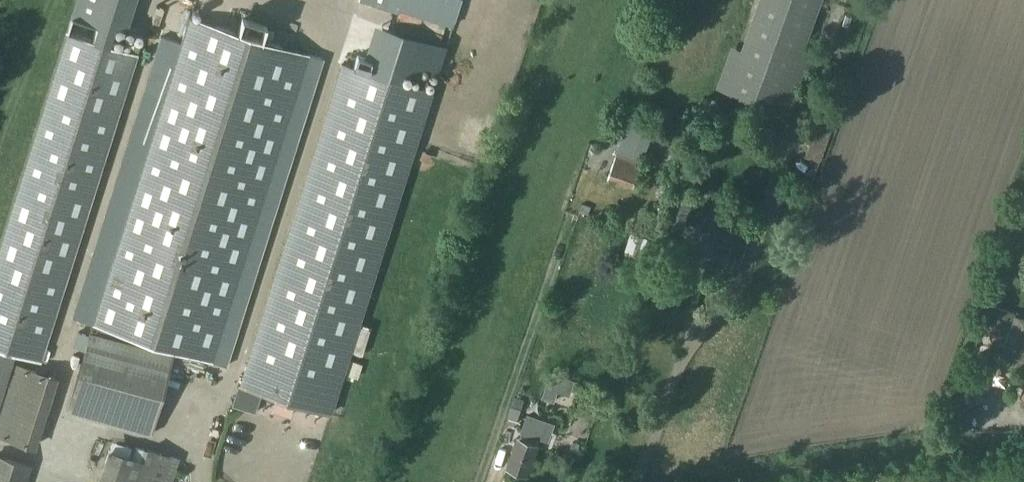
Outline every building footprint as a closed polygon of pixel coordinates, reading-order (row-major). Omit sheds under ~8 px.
[(822,0),(761,0),(736,71),(725,67),(718,87),(792,114),(801,88),(792,84),(822,0)] [(189,15),(90,331),(68,411),(151,434),(175,350),(213,362),(311,53),(189,15)] [(0,239),(0,404),(16,354),(41,361),(139,53),(66,29),(0,239)] [(342,61),(240,386),(285,400),(331,414),(433,90),(342,61)] [(619,147),(617,152),(609,178),(634,187),(643,162),(650,141),(651,142),(657,126),(630,117),(631,113),(620,108),(613,128),(624,132),(618,147),(619,147)] [(668,226),(684,232),(696,193),(680,188),(668,226)] [(700,231),(704,232),(694,261),(714,267),(729,221),(731,222),(735,207),(732,205),(726,220),(706,214),(700,231)] [(660,241),(632,232),(626,250),(654,260),(660,241)] [(1023,363),(1023,316),(1016,313),(995,304),(986,332),(994,335),(998,323),(1011,328),(1001,355),(1023,363)] [(36,447),(58,376),(16,363),(0,415),(0,436),(36,447)] [(551,374),(542,399),(554,403),(563,378),(551,374)] [(521,437),(520,437),(510,467),(529,473),(539,444),(538,443),(547,420),(530,413),(521,437)] [(178,460),(147,452),(145,459),(111,448),(101,481),(172,481),(178,460)] [(0,454),(0,481),(27,481),(32,464),(0,454)]
